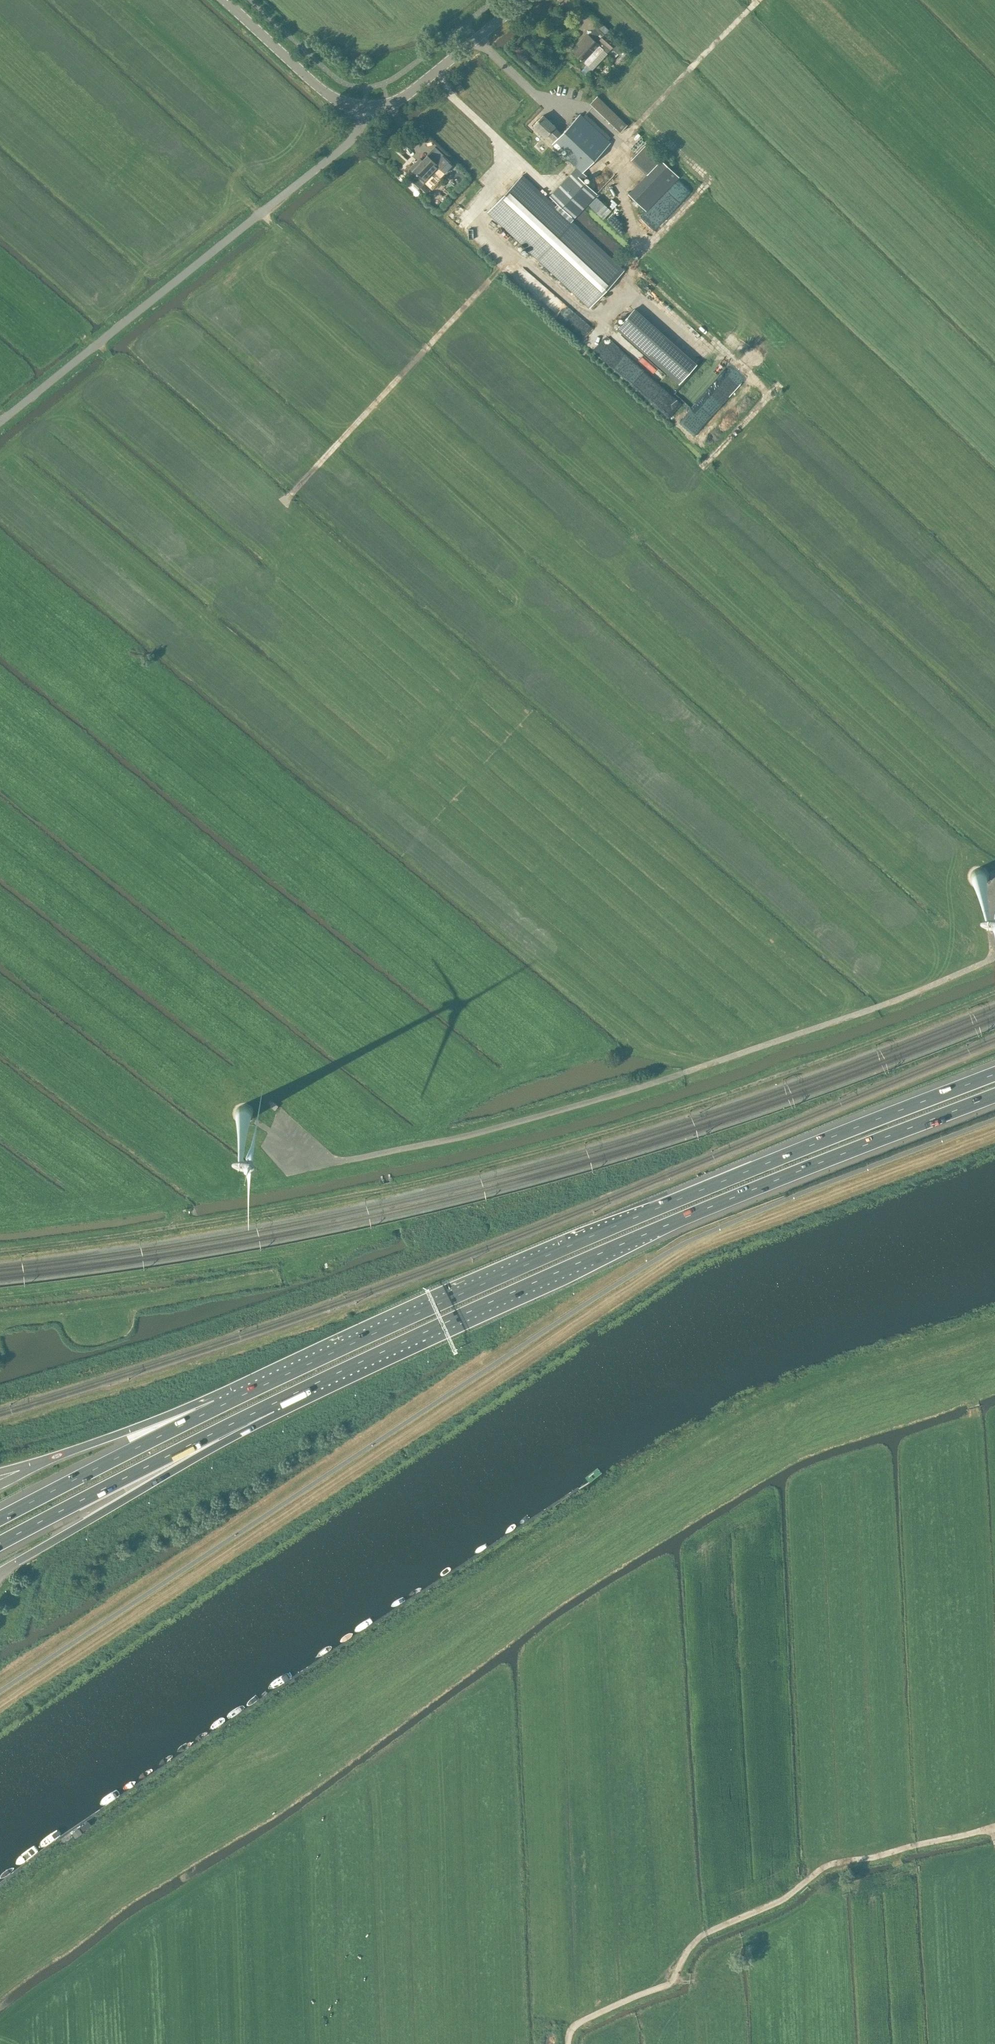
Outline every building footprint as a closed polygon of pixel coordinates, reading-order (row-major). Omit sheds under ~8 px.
[(579,45),(573,52),(584,62),(588,65),(603,49),(599,45),(587,34),(581,40),(583,42),(579,45)] [(604,34),(599,40),(602,42),(599,45),(603,49),(608,53),(611,49),(615,44),(615,43),(609,39),(608,37),(607,37),(607,36),(605,35),(604,34)] [(613,48),(619,54),(624,49),(625,48),(618,42),(613,48)] [(606,82),(599,76),(594,82),(601,88),(606,82)] [(465,89),(461,84),(455,88),(460,93),(465,89)] [(590,103),(620,133),(628,125),(597,96),(590,103)] [(553,142),(552,143),(577,167),(582,172),(611,142),(580,113),(562,133),(561,133),(554,141),(553,142)] [(543,115),(534,125),(545,136),(546,135),(547,134),(554,141),(561,133),(554,126),(555,126),(543,115)] [(679,177),(644,146),(632,158),(648,172),(629,193),(647,210),(679,177)] [(417,161),(408,170),(415,177),(412,180),(420,188),(425,182),(436,171),(439,167),(446,173),(453,165),(442,155),(435,162),(427,155),(423,160),(420,163),(417,161)] [(573,171),(549,196),(574,219),(597,194),(583,180),(586,177),(584,175),(581,172),(582,172),(577,167),(573,171)] [(461,183),(467,176),(459,169),(453,176),(461,183)] [(624,270),(566,215),(523,174),(488,212),(589,308),(624,270)] [(697,363),(634,307),(616,328),(679,384),(697,363)]
